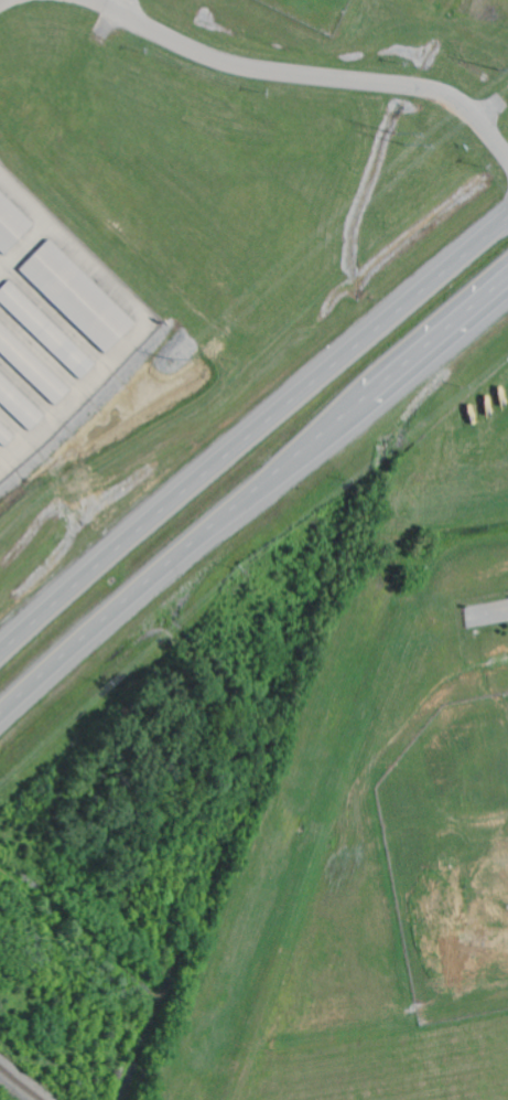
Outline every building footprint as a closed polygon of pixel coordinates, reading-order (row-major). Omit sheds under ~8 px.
[(6,256),(0,251),(0,193),(34,225),(6,256)] [(50,244),(133,324),(105,354),(21,274),(50,244)] [(79,381),(0,301),(0,295),(12,282),(95,365),(79,381)] [(54,406),(0,352),(0,321),(69,391),(54,406)] [(29,431),(0,403),(0,374),(44,417),(29,431)] [(3,448),(13,437),(0,424),(0,445),(3,448)]
